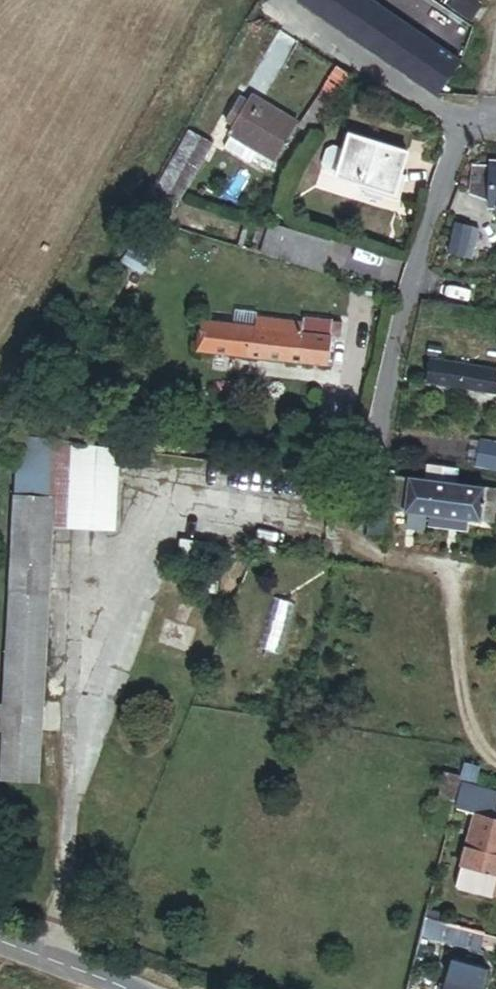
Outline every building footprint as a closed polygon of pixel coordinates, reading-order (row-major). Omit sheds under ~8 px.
[(436,98),(459,65),(459,63),(361,0),(302,0),(298,7),(436,98)] [(358,76),(349,70),(314,112),(323,121),(358,76)] [(276,162),(298,124),(252,96),(248,103),(240,98),(225,122),(234,127),(230,134),(233,136),(259,152),(276,162)] [(303,127),(312,135),(323,121),(314,112),(303,127)] [(214,144),(190,131),(156,190),(179,202),(214,144)] [(412,153),(354,134),(341,176),(399,193),(412,153)] [(233,136),(225,149),(251,165),(259,152),(233,136)] [(495,205),(495,162),(490,162),(489,167),(471,166),(468,195),(489,201),(488,205),(495,205)] [(267,223),(259,250),(321,270),(331,242),(267,223)] [(248,328),(193,321),(190,351),(325,366),(328,339),(314,337),(316,323),(249,317),(248,328)] [(483,354),(445,348),(442,365),(480,373),(483,354)] [(427,362),(422,385),(492,397),(495,380),(495,376),(480,373),(442,365),(427,362)] [(16,441),(12,496),(49,498),(47,531),(113,534),(118,452),(16,441)] [(475,443),(471,471),(495,476),(495,447),(475,443)] [(425,470),(409,466),(407,480),(373,477),(370,508),(386,510),(476,521),(479,490),(448,486),(424,483),(425,470)] [(425,470),(424,483),(448,486),(449,476),(425,470)] [(384,524),(386,510),(370,508),(373,477),(370,477),(364,522),(384,524)] [(479,490),(476,521),(488,523),(492,491),(479,490)] [(49,498),(12,496),(6,592),(15,594),(10,708),(9,735),(6,783),(35,784),(47,531),(49,498)] [(206,546),(177,542),(173,565),(188,568),(184,591),(214,596),(217,573),(203,570),(206,546)] [(10,708),(0,708),(0,734),(9,735),(10,708)] [(443,775),(426,829),(441,833),(458,779),(443,775)] [(495,823),(495,794),(459,784),(452,810),(476,817),(495,823)] [(476,817),(472,833),(467,848),(456,887),(493,898),(495,889),(495,823),(476,817)] [(446,912),(429,907),(427,918),(444,924),(446,912)] [(444,924),(427,918),(422,938),(457,948),(462,929),(444,924)] [(486,956),(491,937),(462,929),(457,948),(486,956)] [(446,974),(441,988),(480,988),(482,985),(446,974)]
